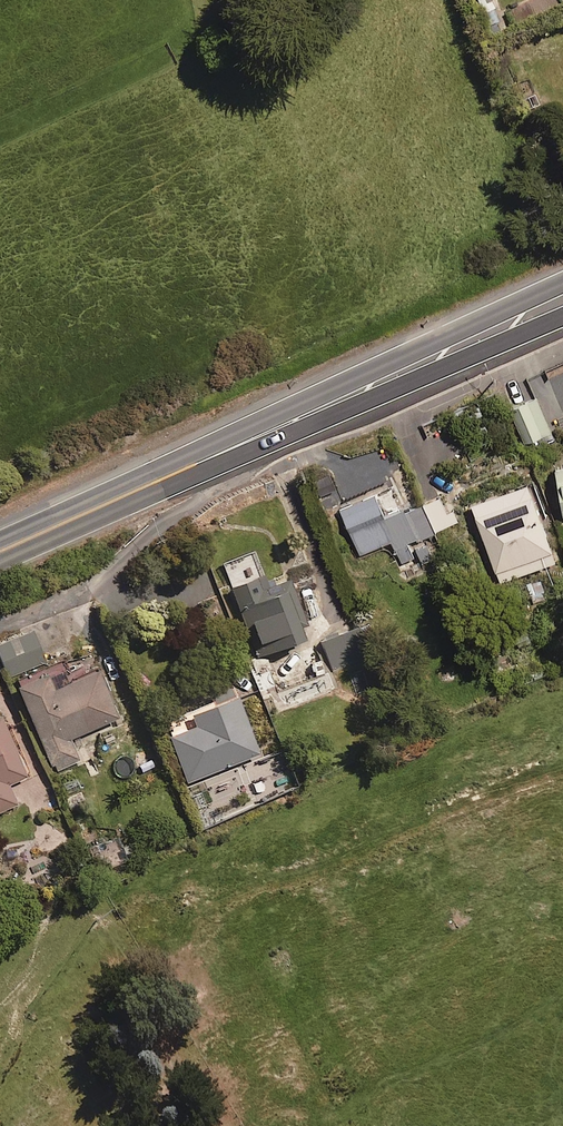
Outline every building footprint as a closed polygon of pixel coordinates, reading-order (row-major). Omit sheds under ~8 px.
[(550,432),(535,398),(509,409),(524,444),(550,432)] [(553,468),(561,516),(562,515),(562,467),(553,468)] [(331,493),(335,492),(329,474),(312,480),(324,513),(336,508),(331,493)] [(555,563),(526,483),(468,505),(498,584),(555,563)] [(391,541),(401,565),(414,560),(407,544),(457,523),(453,513),(446,516),(438,498),(384,520),(373,493),(339,507),(359,555),(391,541)] [(252,552),(225,563),(234,586),(229,588),(258,657),(301,639),(295,627),(305,623),(287,580),(267,588),(252,552)] [(32,629),(0,642),(0,663),(5,677),(45,661),(32,629)] [(121,716),(95,654),(66,667),(65,663),(17,684),(55,771),(80,760),(70,738),(121,716)] [(256,754),(233,697),(187,715),(192,727),(166,737),(185,783),(256,754)] [(0,715),(0,812),(17,804),(8,784),(26,776),(0,715)]
